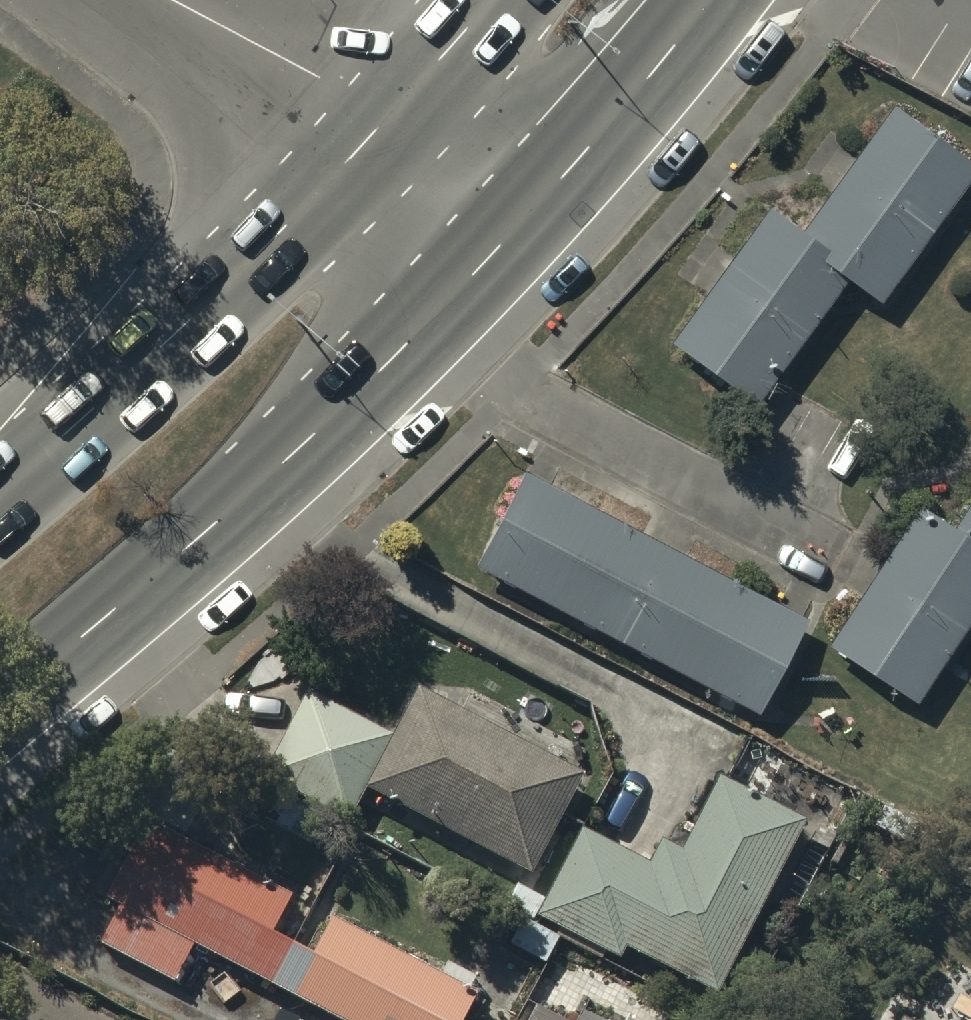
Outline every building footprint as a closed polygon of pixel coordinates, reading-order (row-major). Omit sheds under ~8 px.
[(848,155),(930,216),(970,160),(970,155),(890,98),(848,155)] [(804,222),(796,233),(846,267),(879,289),(930,216),(848,155),(804,222)] [(765,195),(715,266),(802,327),(846,267),(796,233),(804,222),(765,195)] [(715,266),(669,331),(756,393),(802,327),(715,266)] [(522,462),(472,552),(546,592),(595,500),(522,462)] [(945,527),(970,544),(970,487),(952,517),(945,527)] [(869,570),(954,627),(970,603),(970,544),(945,527),(952,517),(916,494),(869,570)] [(665,537),(595,500),(546,592),(616,629),(665,537)] [(734,575),(665,537),(616,629),(684,666),(734,575)] [(869,570),(827,632),(913,689),(954,627),(869,570)] [(803,612),(734,575),(684,666),(753,703),(803,612)] [(350,799),(389,724),(304,681),(265,756),(350,799)] [(578,767),(415,682),(363,780),(527,866),(578,767)] [(647,855),(578,819),(532,907),(617,951),(624,939),(714,985),(803,814),(715,768),(677,840),(660,831),(647,855)] [(275,984),(298,939),(269,923),(287,889),(143,813),(102,890),(119,899),(99,937),(174,976),(192,942),(275,984)] [(298,939),(275,984),(344,1019),(460,1019),(479,984),(328,906),(308,944),(298,939)] [(557,932),(522,913),(508,938),(543,957),(557,932)] [(580,1003),(573,1017),(536,997),(524,1019),(613,1019),(580,1003)] [(898,1005),(890,1019),(927,1019),(898,1005)]
